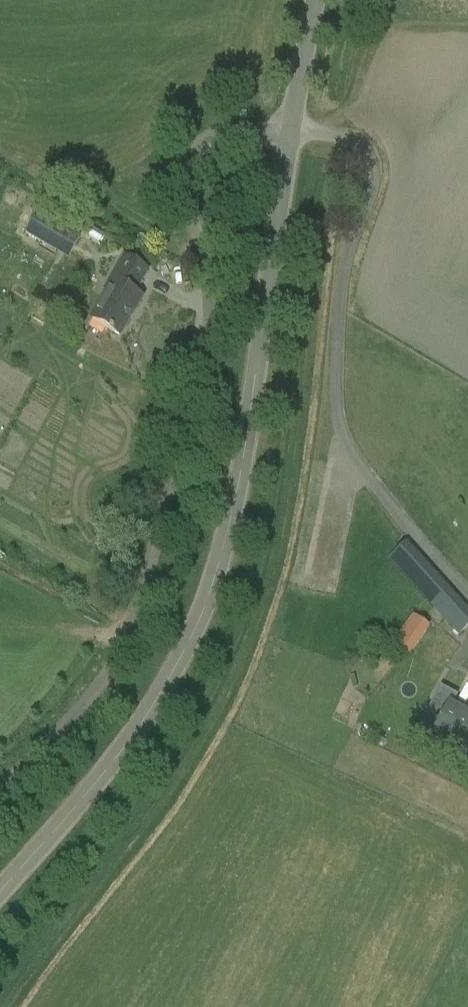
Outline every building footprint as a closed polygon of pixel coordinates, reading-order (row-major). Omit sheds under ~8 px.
[(29,216),(21,234),(68,255),(73,244),(51,235),(55,227),(29,216)] [(109,279),(113,281),(91,320),(120,336),(142,298),(136,294),(150,270),(123,255),(109,279)] [(459,636),(467,627),(467,609),(408,542),(389,559),(459,636)] [(429,624),(414,613),(394,642),(409,653),(429,624)] [(449,705),(431,739),(467,759),(467,715),(449,705)]
